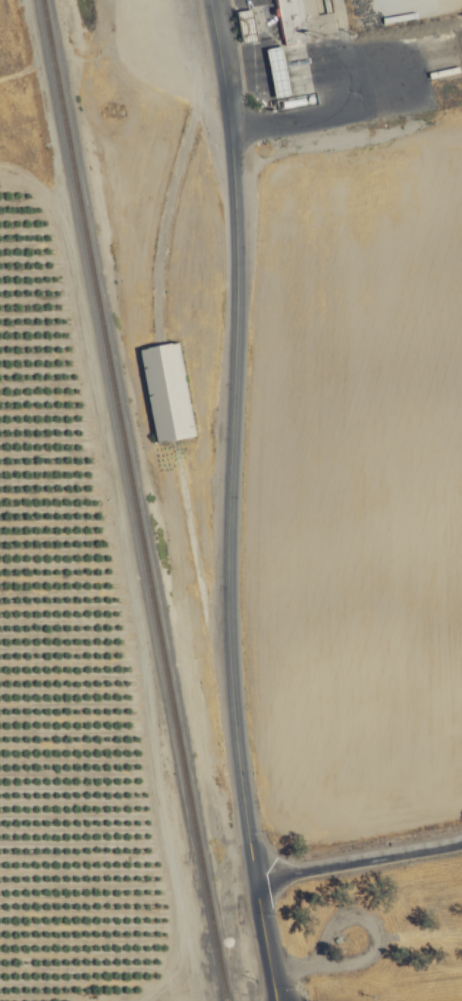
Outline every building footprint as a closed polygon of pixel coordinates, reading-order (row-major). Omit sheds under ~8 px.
[(282,45),(309,41),(308,36),(336,31),(333,12),(317,15),(315,0),(275,0),(282,45)] [(180,340),(141,346),(155,441),(194,435),(180,340)]
